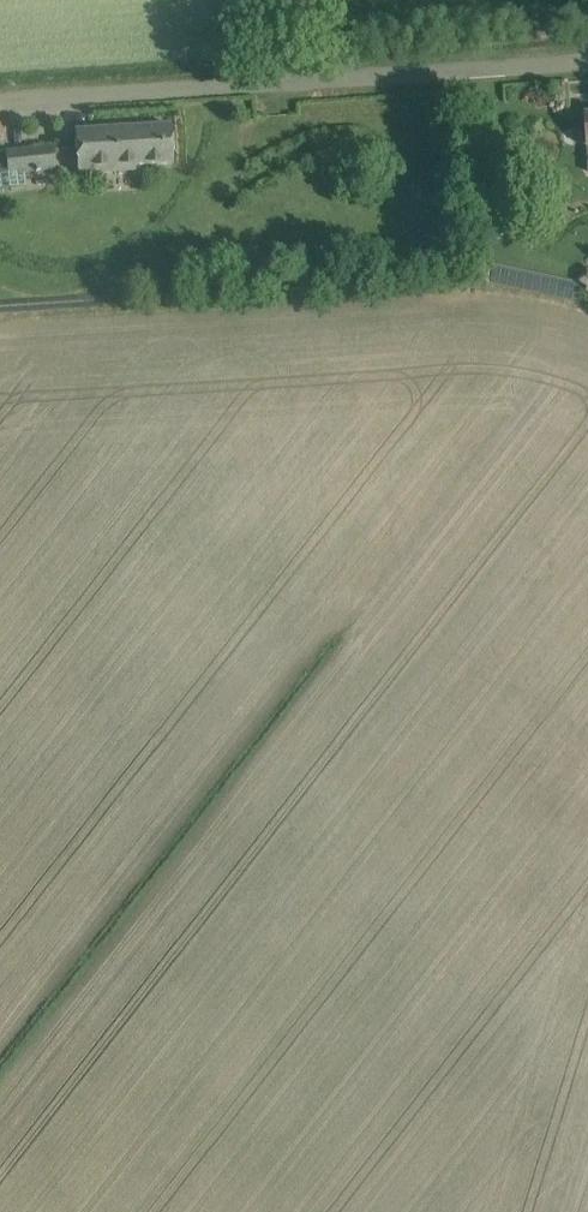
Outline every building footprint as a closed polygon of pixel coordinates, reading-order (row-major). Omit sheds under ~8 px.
[(173,163),(172,148),(171,124),(75,130),(77,173),(135,170),(135,165),(173,163)] [(0,152),(0,189),(26,185),(24,172),(56,168),(53,146),(0,152)]
